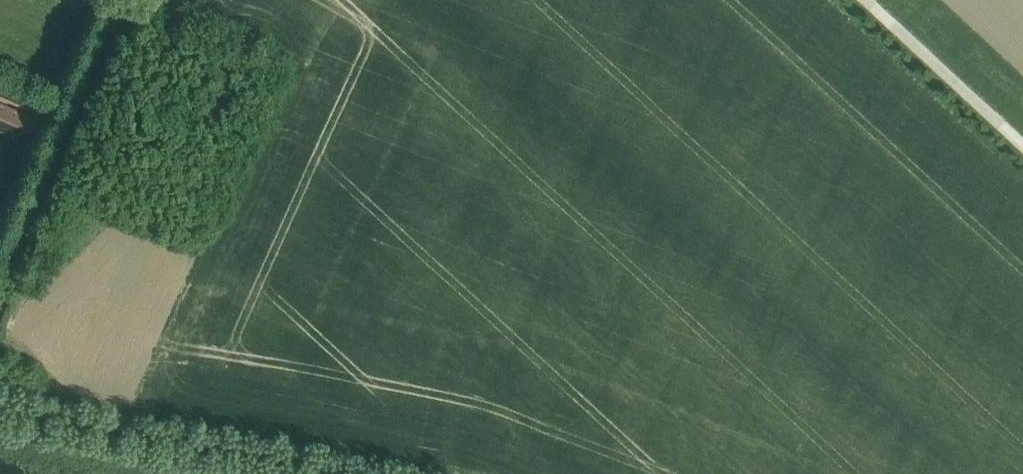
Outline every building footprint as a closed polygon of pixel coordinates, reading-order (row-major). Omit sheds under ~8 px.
[(35,145),(56,102),(0,77),(0,130),(35,145)]
